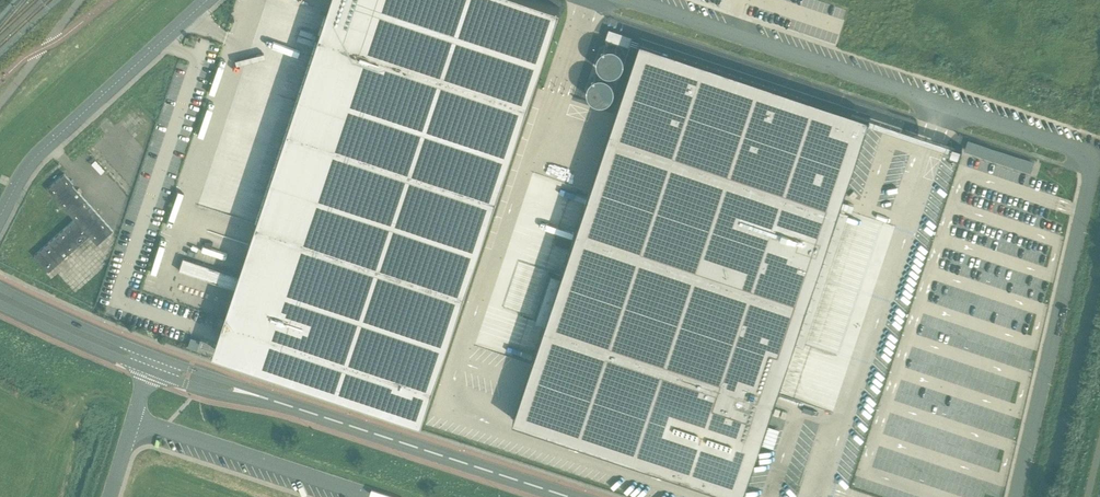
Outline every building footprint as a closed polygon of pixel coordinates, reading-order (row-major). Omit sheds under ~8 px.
[(179,269),(235,288),(214,352),(422,422),(560,7),(540,0),(331,0),(239,276),(183,257),(179,269)] [(609,28),(605,38),(629,46),(633,36),(609,28)] [(640,38),(513,419),(743,495),(868,120),(950,148),(949,152),(959,156),(962,146),(952,143),(870,115),(640,38)]
